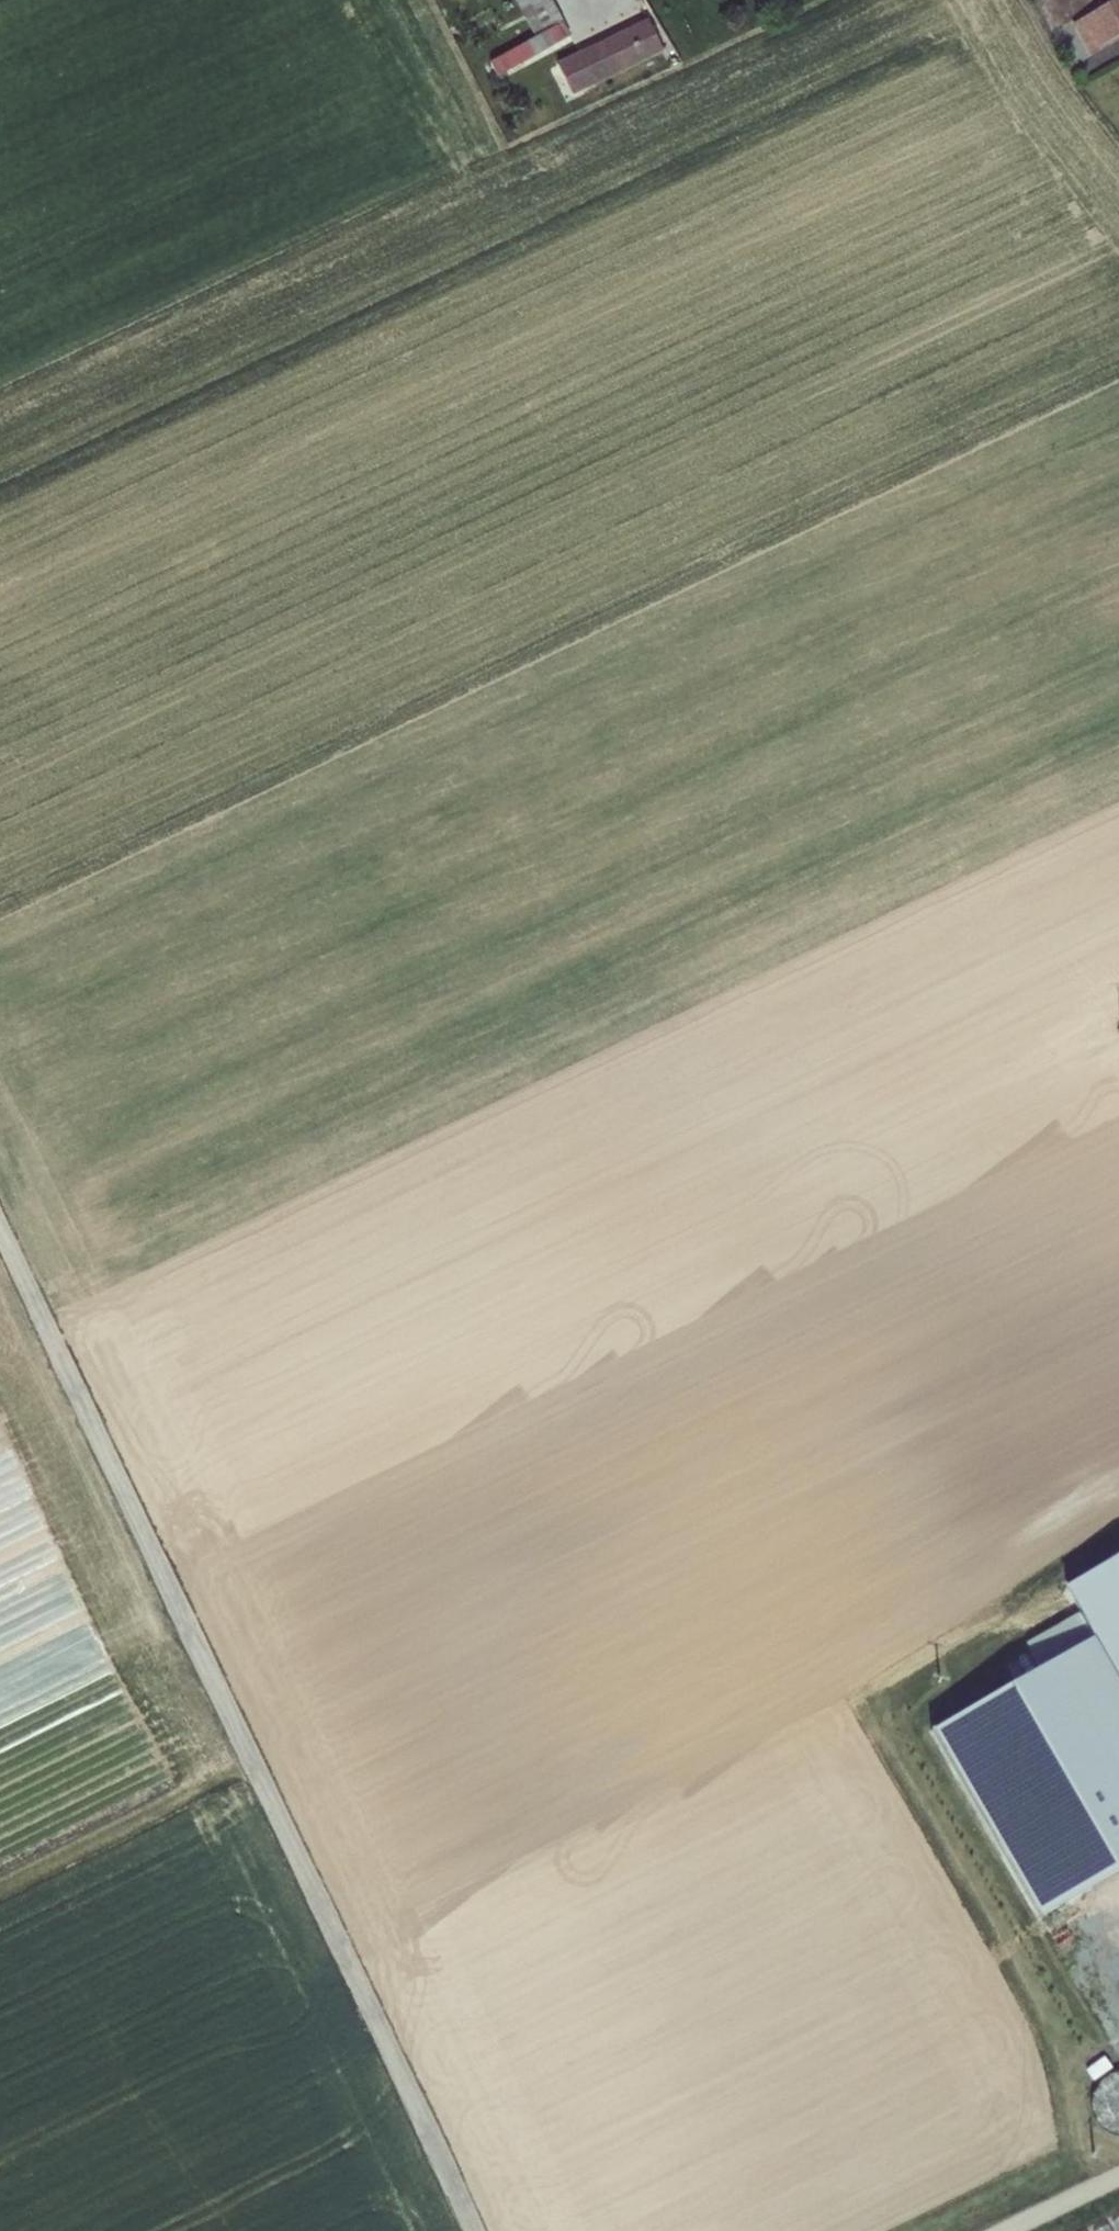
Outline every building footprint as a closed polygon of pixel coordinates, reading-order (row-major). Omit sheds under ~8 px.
[(562,16),(553,0),(520,0),(536,30),(549,23),(562,16)] [(1073,21),(1091,52),(1118,36),(1118,0),(1109,0),(1073,21)] [(491,58),(497,70),(570,30),(562,16),(549,23),(536,30),(537,33),(491,58)] [(548,64),(563,93),(653,49),(639,20),(548,64)] [(1102,1684),(1118,1713),(1118,1674),(1102,1684)]
